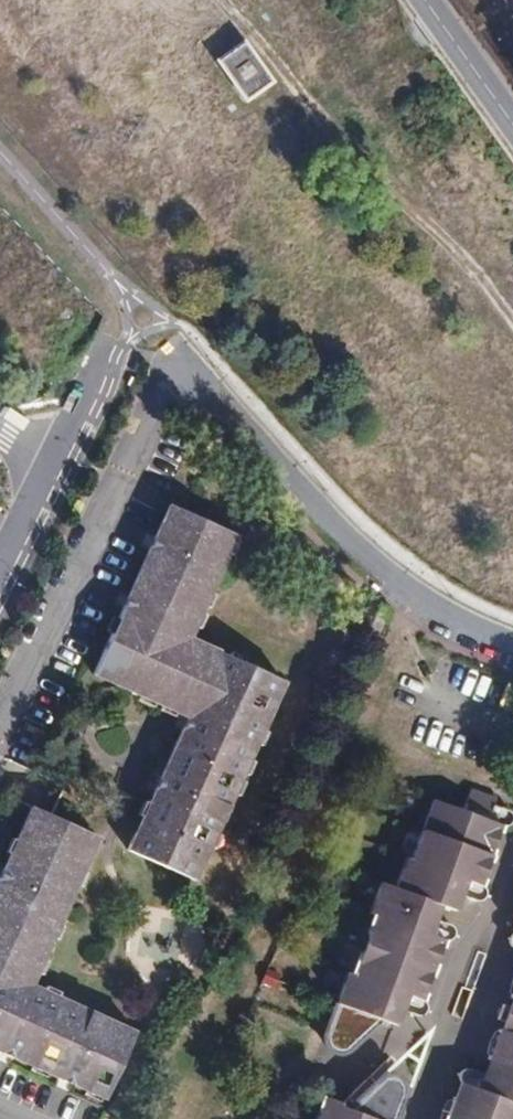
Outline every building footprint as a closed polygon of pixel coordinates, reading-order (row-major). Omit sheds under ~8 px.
[(244,43),(219,61),(245,98),(270,80),(244,43)] [(130,595),(95,673),(189,715),(173,755),(140,829),(130,851),(197,880),(229,809),(254,750),(285,680),(190,637),(228,549),(235,532),(170,503),(130,595)] [(489,804),(493,797),(494,791),(469,783),(464,796),(489,804)] [(347,796),(356,800),(360,791),(351,787),(347,796)] [(407,864),(402,862),(395,880),(380,875),(372,897),(380,900),(376,911),(364,940),(353,971),(350,981),(344,979),(337,998),(329,1018),(327,1027),(327,1033),(328,1038),(332,1043),(336,1045),(340,1046),(345,1044),(354,1038),(376,1016),(377,1012),(397,1019),(402,1004),(405,995),(389,990),(391,983),(416,992),(411,1008),(417,1010),(424,1008),(428,1004),(429,999),(427,995),(424,992),(446,933),(438,930),(413,922),(416,915),(433,921),(436,911),(442,896),(456,901),(460,889),(464,878),(448,873),(451,866),(473,874),(468,892),(473,894),(480,893),(484,888),(485,884),(484,879),(480,876),(501,818),(505,816),(508,812),(509,809),(507,804),(504,801),(500,800),(493,815),(461,804),(433,794),(422,824),(411,853),(407,864)] [(347,796),(344,802),(354,806),(356,800),(347,796)] [(464,796),(461,804),(493,815),(500,800),(493,797),(489,804),(464,796)] [(36,1067),(108,1101),(138,1032),(55,994),(34,985),(71,900),(99,836),(35,808),(0,885),(0,1051),(36,1067)] [(321,854),(331,858),(335,850),(325,846),(321,854)] [(406,852),(402,862),(407,864),(411,853),(406,852)] [(328,865),(331,858),(321,854),(318,861),(328,865)] [(464,878),(460,889),(468,892),(473,874),(451,866),(448,873),(464,878)] [(380,900),(372,897),(368,907),(376,911),(380,900)] [(295,915),(304,919),(308,912),(298,908),(295,915)] [(413,922),(438,930),(445,914),(436,911),(433,921),(416,915),(413,922)] [(438,930),(446,933),(450,932),(454,929),(457,926),(457,922),(455,918),(445,914),(438,930)] [(295,915),(291,923),(300,927),(304,919),(295,915)] [(268,975),(277,978),(281,969),(272,966),(268,975)] [(350,981),(353,971),(347,970),(344,979),(350,981)] [(268,975),(266,981),(275,984),(277,978),(268,975)] [(405,995),(402,1004),(411,1008),(416,992),(391,983),(389,990),(405,995)] [(500,1020),(511,1023),(512,1018),(512,1005),(506,1002),(502,1001),(496,1017),(500,1020)] [(498,1026),(509,1029),(511,1023),(500,1020),(498,1026)] [(509,1029),(498,1026),(486,1059),(491,1060),(486,1072),(484,1079),(501,1085),(497,1094),(481,1089),(471,1085),(477,1069),(468,1066),(465,1068),(463,1071),(462,1076),(465,1078),(457,1097),(455,1096),(447,1118),(512,1118),(512,1031),(509,1029)] [(484,1079),(486,1072),(477,1069),(471,1085),(481,1089),(484,1079)] [(340,1104),(324,1098),(317,1118),(394,1118),(403,1094),(403,1085),(398,1078),(392,1074),(386,1073),(380,1074),(371,1084),(355,1100),(350,1112),(339,1108),(340,1104)] [(501,1085),(484,1079),(481,1089),(497,1094),(501,1085)] [(349,1094),(340,1104),(339,1108),(350,1112),(355,1100),(349,1094)]
